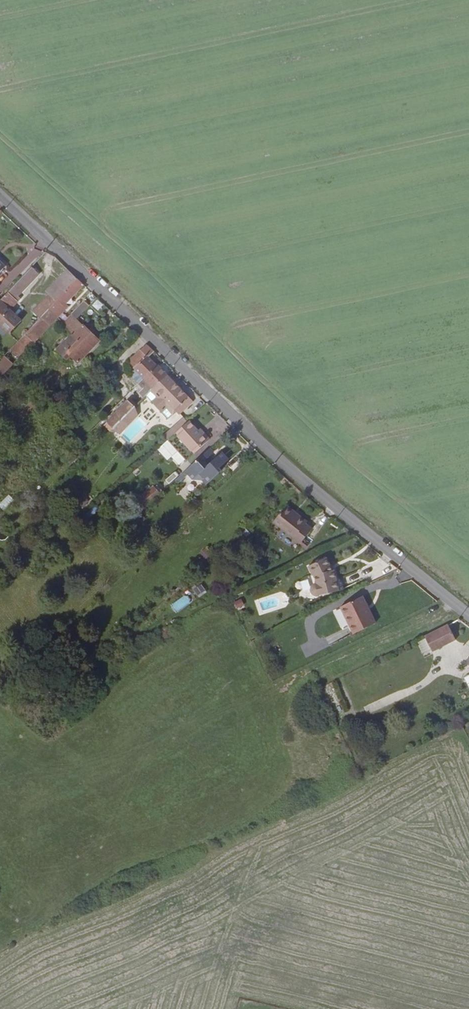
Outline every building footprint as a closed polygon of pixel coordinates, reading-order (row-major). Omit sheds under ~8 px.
[(41,276),(33,269),(0,302),(0,325),(10,335),(24,322),(12,310),(18,305),(16,303),(41,276)] [(71,270),(59,282),(63,285),(69,291),(80,279),(71,270)] [(65,306),(85,284),(80,279),(69,291),(52,309),(60,317),(67,310),(65,306)] [(63,285),(59,282),(53,288),(57,291),(63,285)] [(63,285),(57,291),(53,288),(48,294),(50,297),(35,314),(41,320),(43,317),(52,309),(69,291),(63,285)] [(97,299),(92,306),(99,310),(103,304),(97,299)] [(52,327),(60,317),(52,309),(43,317),(52,327)] [(102,341),(75,316),(65,327),(74,336),(59,352),(67,359),(70,356),(80,365),(102,341)] [(52,327),(43,317),(41,320),(35,325),(41,331),(44,335),(52,327)] [(32,341),(41,331),(35,325),(26,335),(32,341)] [(29,348),(34,343),(32,341),(26,335),(5,358),(14,367),(22,360),(20,358),(29,348)] [(150,358),(155,352),(147,344),(129,362),(147,379),(159,367),(150,358)] [(159,367),(147,379),(137,389),(142,394),(141,395),(146,400),(148,398),(169,376),(159,367)] [(96,405),(122,377),(116,371),(90,399),(96,405)] [(182,416),(195,402),(169,376),(148,398),(171,421),(179,413),(182,416)] [(108,432),(111,435),(115,432),(134,412),(140,407),(134,400),(107,426),(110,430),(108,432)] [(120,437),(140,418),(134,412),(115,432),(120,437)] [(187,424),(184,421),(172,431),(176,434),(187,424)] [(190,421),(187,424),(176,434),(196,456),(213,440),(206,432),(203,435),(190,421)] [(168,439),(157,449),(167,460),(169,457),(177,466),(186,459),(168,439)] [(73,465),(79,456),(75,450),(50,475),(55,480),(61,474),(59,471),(65,465),(66,466),(70,462),(73,465)] [(209,462),(210,457),(208,454),(188,472),(195,480),(206,479),(211,484),(226,471),(224,469),(232,461),(225,453),(212,465),(209,462)] [(153,485),(138,499),(146,507),(161,493),(153,485)] [(0,502),(0,507),(3,510),(14,500),(9,494),(0,502)] [(306,523),(287,507),(274,523),(299,543),(309,530),(304,526),(306,523)] [(332,570),(329,560),(309,565),(312,575),(315,574),(317,583),(314,588),(313,593),(318,598),(322,598),(342,593),(336,572),(331,573),(330,570),(332,570)] [(197,598),(207,593),(202,584),(192,589),(197,598)] [(185,594),(172,604),(177,611),(191,601),(185,594)] [(376,623),(364,597),(341,608),(353,633),(376,623)] [(242,598),(234,602),(236,609),(245,606),(242,598)] [(424,635),(432,651),(449,644),(446,638),(453,635),(448,624),(424,635)] [(449,644),(456,641),(453,635),(446,638),(449,644)] [(303,742),(299,743),(306,759),(310,757),(303,742)]
